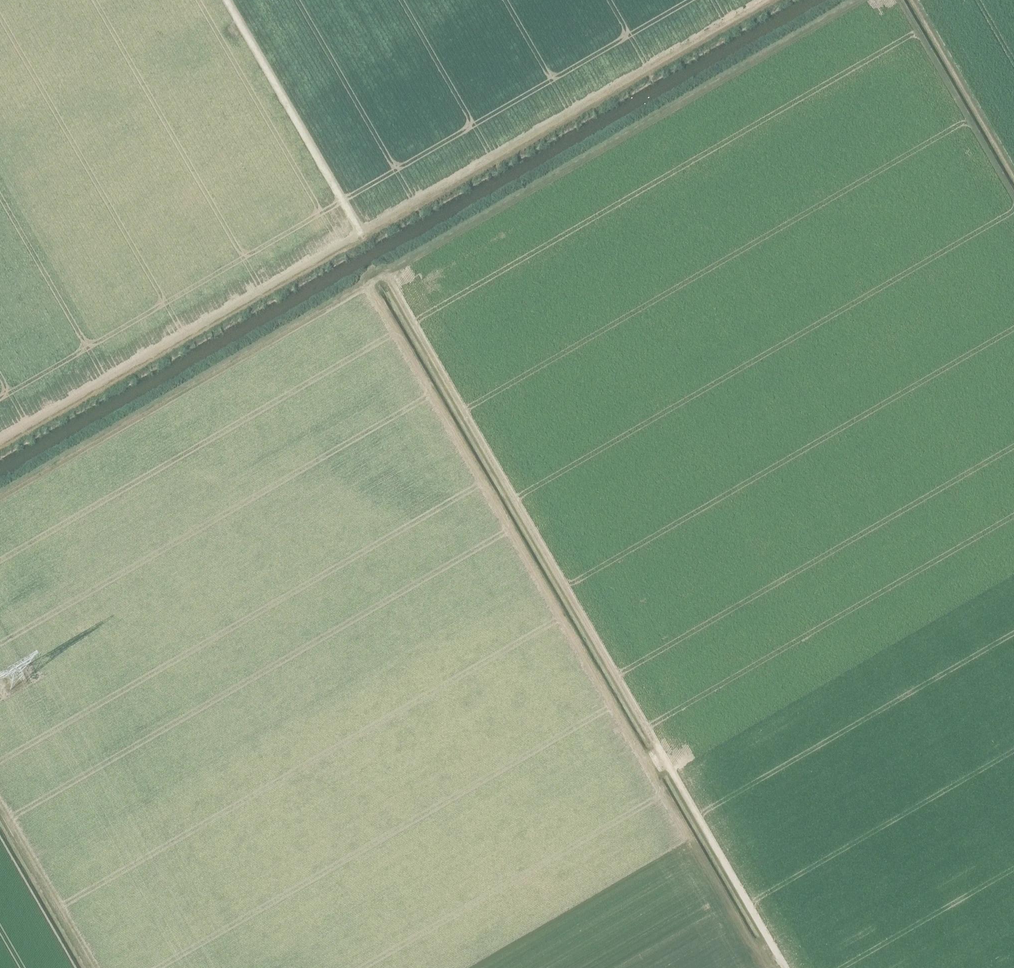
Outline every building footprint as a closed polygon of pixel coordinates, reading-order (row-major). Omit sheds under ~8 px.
[(764,890),(758,894),(764,905),(770,901),(764,890)]
